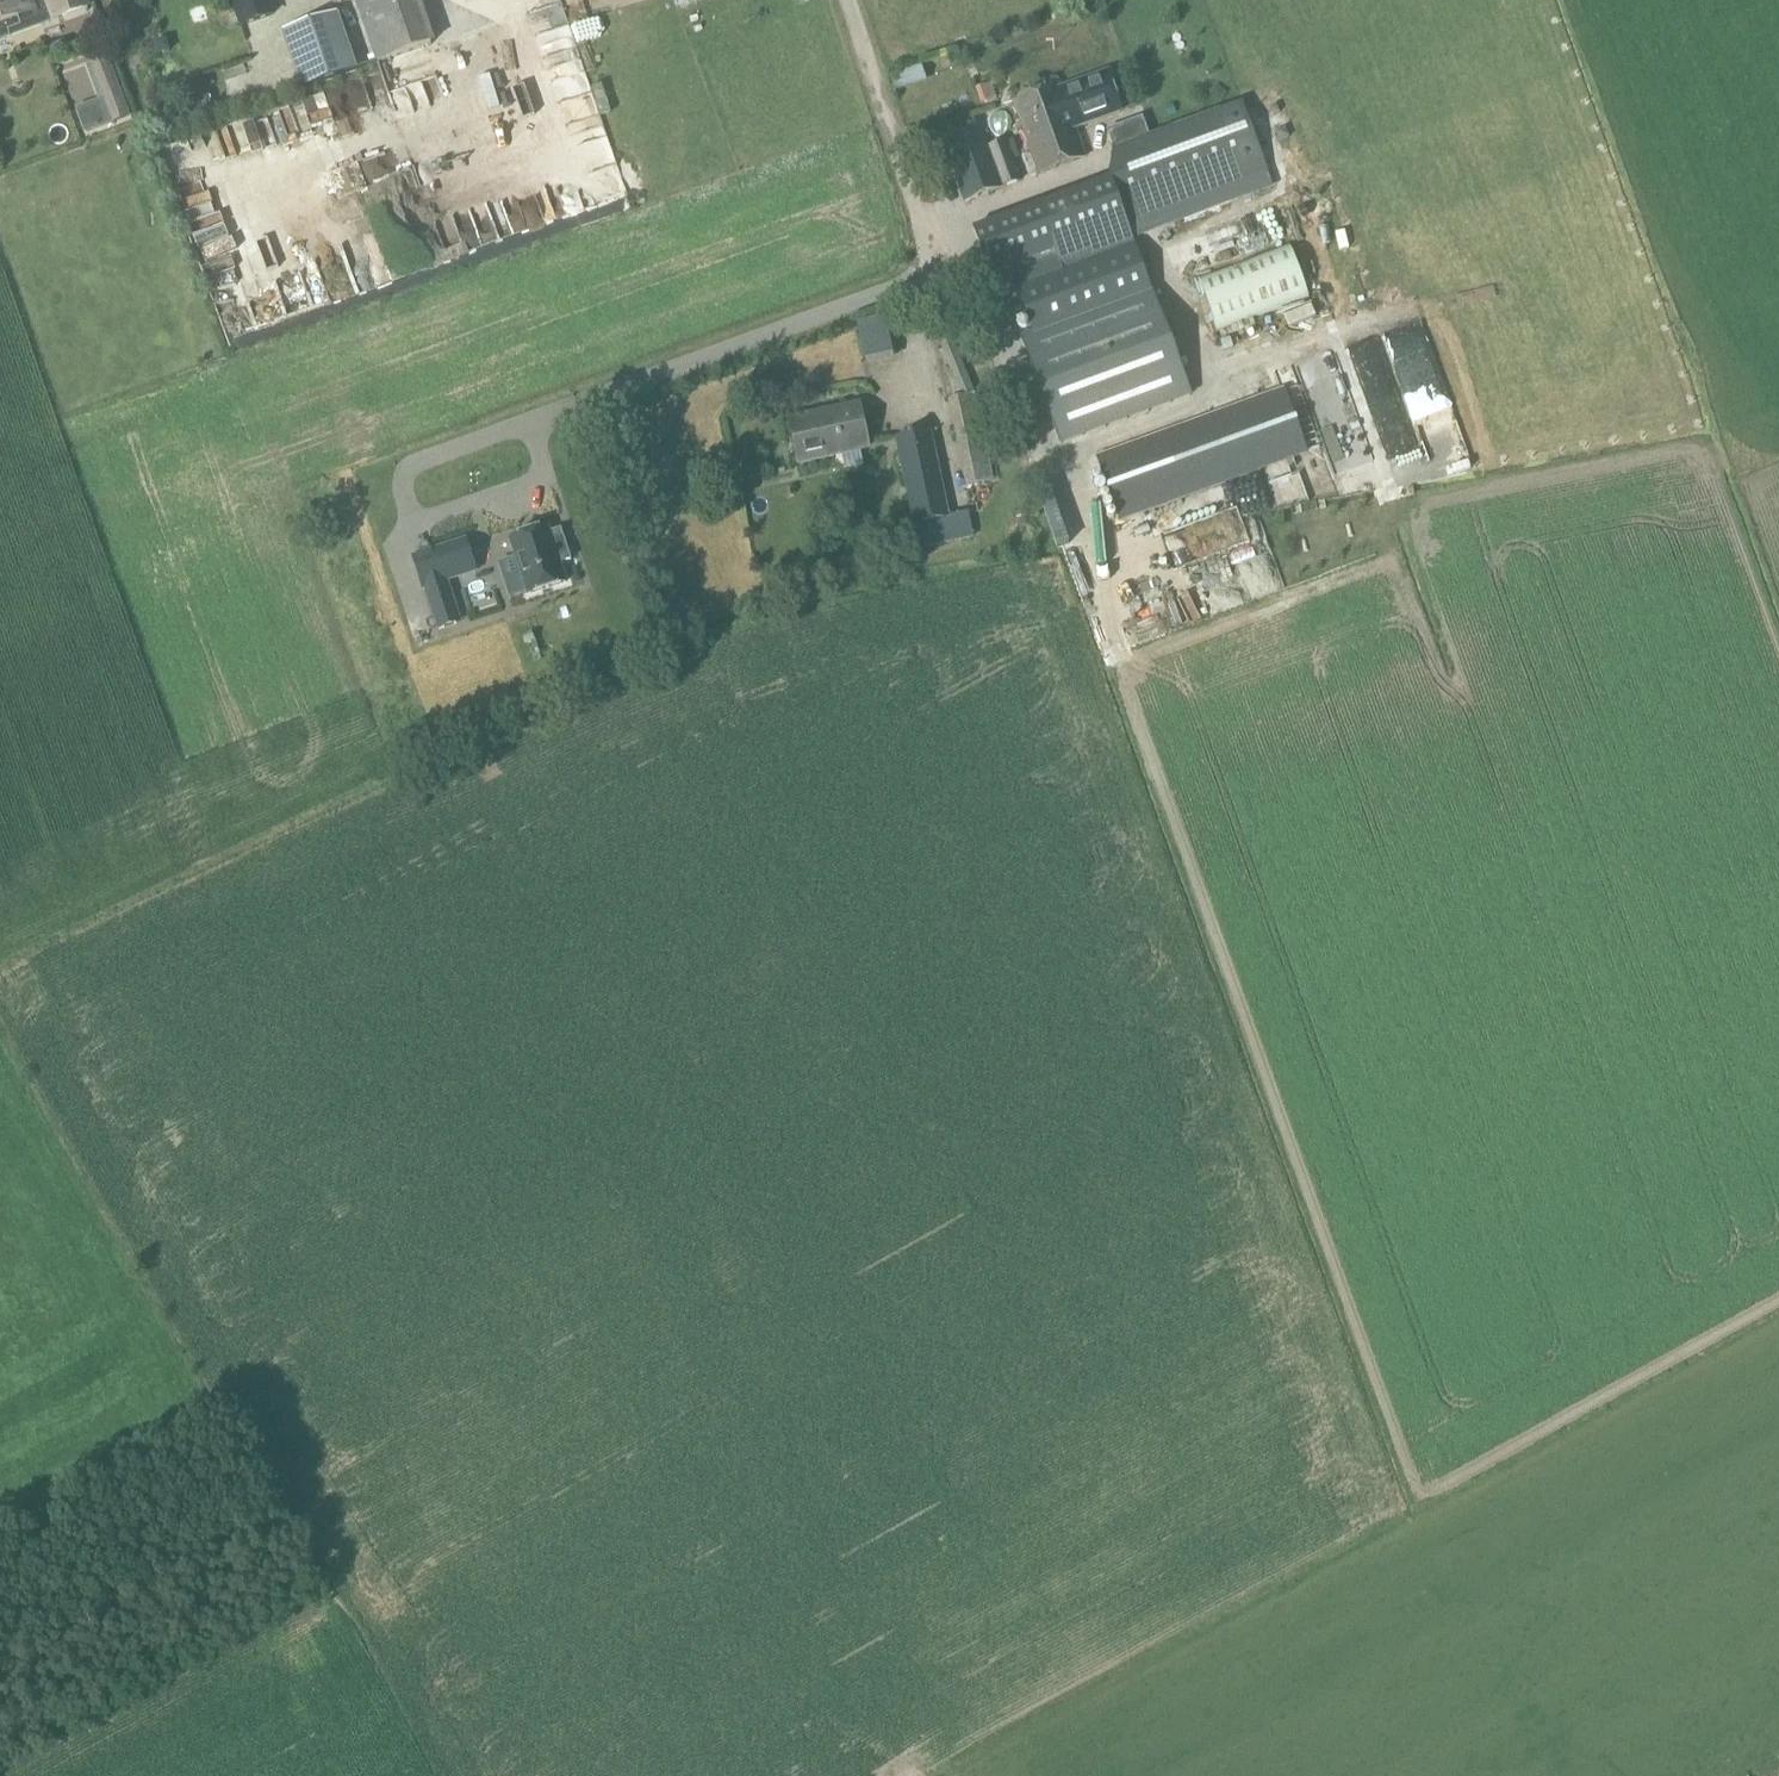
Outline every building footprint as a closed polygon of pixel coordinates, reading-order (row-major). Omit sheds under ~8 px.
[(17,19),(21,32),(88,9),(85,0),(0,0),(0,25),(17,19)] [(247,27),(264,17),(255,0),(232,0),(247,27)] [(435,44),(419,0),(355,0),(377,64),(435,44)] [(543,2),(543,0),(516,0),(522,27),(555,19),(550,1),(543,2)] [(680,10),(691,6),(689,0),(676,0),(680,10)] [(282,50),(302,108),(361,88),(341,28),(282,50)] [(88,133),(112,124),(129,118),(108,61),(92,65),(104,101),(79,110),(88,133)] [(1059,86),(1015,102),(1040,174),(1084,158),(1075,130),(1121,114),(1108,74),(1061,90),(1059,86)] [(988,98),(973,107),(980,121),(996,112),(988,98)] [(990,276),(1009,270),(1033,332),(1020,337),(1061,443),(1183,397),(1191,394),(1128,223),(1268,171),(1242,102),(1114,149),(1109,179),(974,230),(990,276)] [(986,132),(944,147),(963,204),(1022,182),(1007,140),(990,146),(986,132)] [(576,179),(606,168),(600,153),(571,164),(576,179)] [(1239,234),(1194,250),(1208,287),(1206,288),(1210,301),(1239,291),(1230,266),(1248,259),(1239,234)] [(1283,301),(1270,304),(1276,327),(1289,324),(1283,301)] [(1311,392),(1334,385),(1331,373),(1307,380),(1311,392)] [(1284,387),(1098,458),(1122,520),(1308,450),(1284,387)] [(966,486),(994,480),(975,395),(948,400),(966,486)] [(14,405),(17,420),(35,417),(31,401),(14,405)] [(812,418),(811,414),(790,419),(799,463),(833,456),(832,453),(864,446),(856,409),(812,418)] [(931,431),(897,438),(915,526),(914,526),(918,549),(974,537),(969,512),(948,516),(931,431)] [(560,564),(572,560),(562,529),(550,533),(549,528),(511,540),(529,595),(566,582),(560,564)] [(447,582),(445,577),(475,567),(466,540),(414,557),(424,589),(426,589),(444,583),(447,582)] [(1243,566),(1250,593),(1262,589),(1255,563),(1243,566)] [(457,624),(452,609),(435,615),(439,629),(457,624)]
